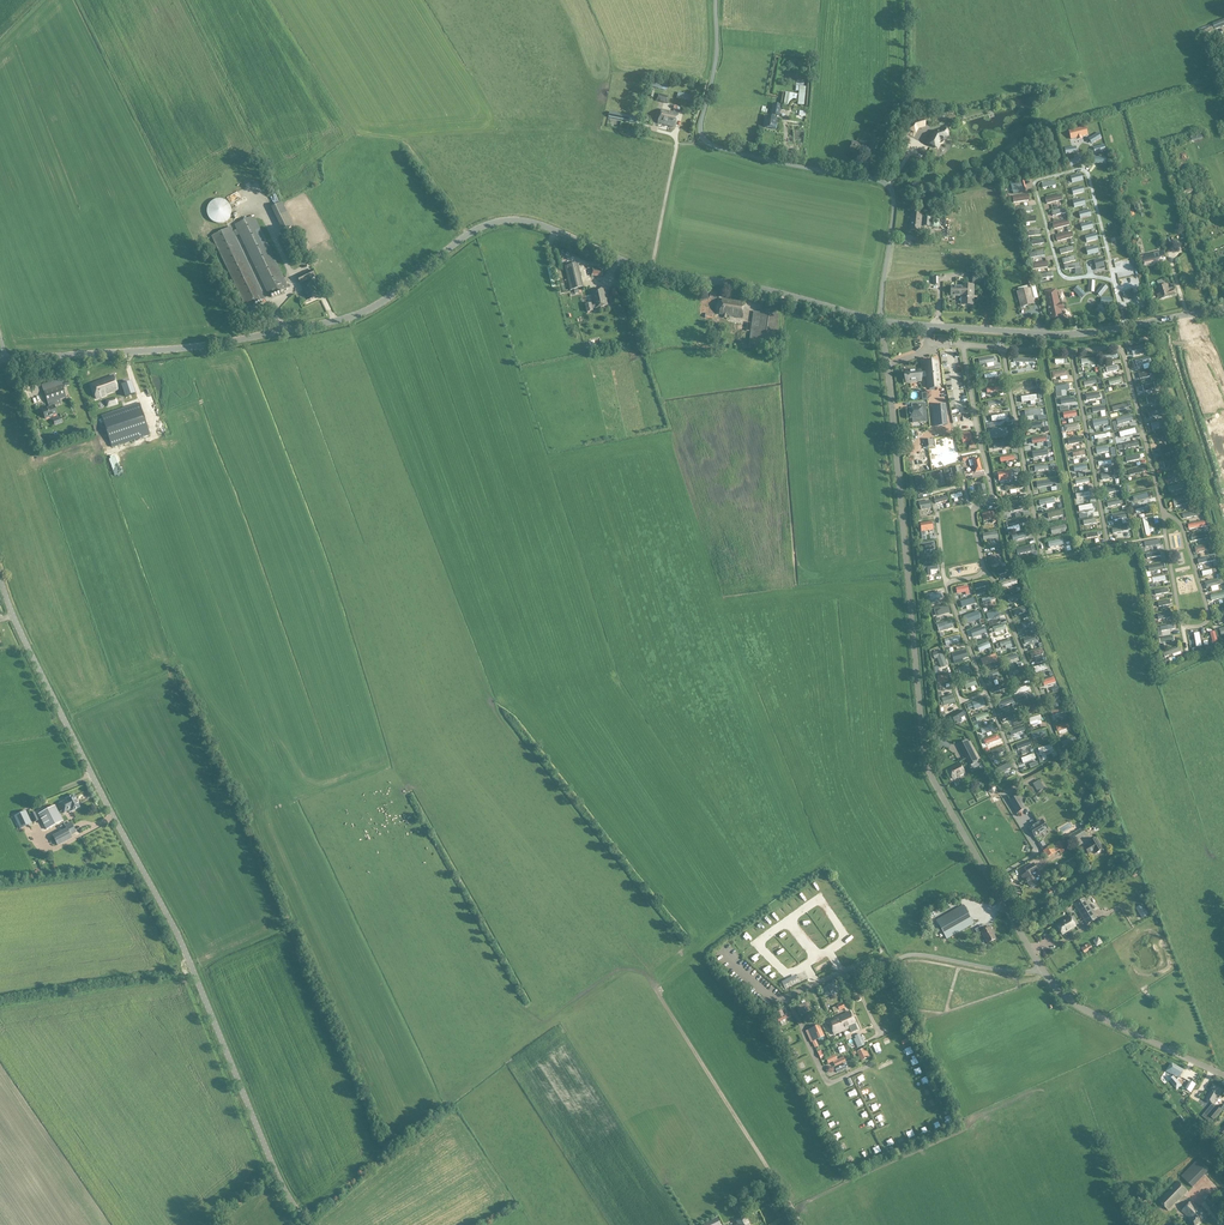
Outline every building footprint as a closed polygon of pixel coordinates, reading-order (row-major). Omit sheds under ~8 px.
[(1223,26),(1223,19),(1212,24),(1215,30),(1223,26)] [(1201,35),(1214,30),(1212,24),(1199,29),(1201,35)] [(651,87),(662,89),(664,82),(653,80),(651,87)] [(804,105),(806,87),(799,86),(798,105),(804,105)] [(796,99),(797,94),(786,92),(783,105),(788,106),(788,105),(789,103),(789,102),(793,99),(796,99)] [(656,101),(668,104),(670,96),(658,93),(656,101)] [(677,98),(690,101),(691,95),(678,93),(677,98)] [(773,115),(772,118),(765,117),(763,127),(775,129),(777,119),(777,116),(779,116),(781,105),(773,103),(770,115),(773,115)] [(679,114),(661,110),(658,123),(676,127),(679,114)] [(608,117),(637,123),(638,117),(609,112),(608,117)] [(915,132),(918,128),(924,126),(922,119),(913,122),(909,129),(915,132)] [(943,142),(943,140),(948,139),(944,128),(934,131),(935,133),(934,134),(933,134),(928,143),(937,147),(939,143),(941,143),(942,143),(943,142)] [(1082,129),(1065,132),(1066,140),(1083,137),(1082,129)] [(871,142),(871,143),(868,152),(875,154),(879,140),(872,138),(871,142)] [(1020,145),(1016,140),(1006,148),(1011,153),(1020,145)] [(866,141),(865,145),(853,141),(849,151),(862,155),(863,150),(868,152),(871,143),(871,142),(866,141)] [(1071,176),(1072,183),(1083,180),(1082,174),(1071,176)] [(1042,182),(1043,188),(1055,185),(1054,180),(1042,182)] [(1012,193),(1024,190),(1022,182),(1010,185),(1012,193)] [(1071,189),(1073,195),(1084,192),(1083,186),(1071,189)] [(1061,194),(1045,198),(1046,203),(1063,200),(1061,194)] [(1073,201),(1074,207),(1085,204),(1084,199),(1073,201)] [(1079,212),(1080,218),(1091,215),(1090,210),(1079,212)] [(276,217),(283,231),(294,226),(287,212),(276,217)] [(909,230),(920,231),(922,214),(911,213),(909,230)] [(235,225),(270,297),(289,288),(254,216),(235,225)] [(923,226),(933,227),(934,218),(924,217),(923,226)] [(1068,219),(1052,223),(1054,229),(1070,225),(1068,219)] [(1081,225),(1082,231),(1093,228),(1092,222),(1081,225)] [(212,236),(246,308),(266,299),(231,227),(212,236)] [(1073,237),(1071,232),(1055,236),(1057,241),(1073,237)] [(1085,236),(1087,242),(1098,240),(1096,233),(1085,236)] [(1086,249),(1087,254),(1099,252),(1097,246),(1086,249)] [(1164,251),(1141,256),(1143,268),(1163,263),(1161,257),(1165,256),(1164,251)] [(1083,257),(1085,263),(1096,261),(1094,254),(1083,257)] [(1076,256),(1061,259),(1062,265),(1078,261),(1076,256)] [(1102,259),(1094,261),(1096,268),(1104,266),(1102,259)] [(1031,264),(1032,269),(1049,267),(1048,261),(1031,264)] [(569,288),(580,285),(574,262),(563,265),(569,288)] [(972,283),(979,283),(981,283),(981,274),(980,274),(981,268),(972,269),(972,283)] [(591,276),(603,277),(603,270),(592,269),(591,276)] [(311,279),(316,277),(313,270),(300,276),(304,283),(305,282),(307,285),(303,287),(310,300),(319,295),(316,288),(314,282),(312,283),(311,279)] [(1131,275),(1120,278),(1122,283),(1133,280),(1131,275)] [(1104,284),(1096,292),(1101,296),(1108,287),(1104,284)] [(1168,290),(1166,284),(1157,287),(1160,295),(1158,295),(1160,300),(1176,295),(1174,288),(1168,290)] [(952,287),(951,295),(962,296),(962,304),(972,305),(973,288),(973,287),(971,287),(962,286),(962,288),(952,287)] [(1018,292),(1017,292),(1019,301),(1020,301),(1021,305),(1026,304),(1027,305),(1033,304),(1031,295),(1030,289),(1028,289),(1028,286),(1017,289),(1018,292)] [(1078,286),(1073,290),(1081,298),(1085,294),(1078,286)] [(598,300),(600,307),(615,303),(613,298),(607,300),(604,289),(591,292),(594,301),(598,300)] [(1062,303),(1059,304),(1056,290),(1045,292),(1051,322),(1062,320),(1060,310),(1063,309),(1062,303)] [(743,316),(745,306),(745,302),(722,299),(719,314),(724,315),(723,318),(726,319),(726,316),(742,318),(743,316)] [(598,300),(594,301),(594,304),(591,305),(591,304),(586,305),(587,313),(593,311),(592,309),(600,307),(598,300)] [(754,311),(750,337),(749,348),(764,350),(765,339),(775,340),(779,315),(776,314),(777,308),(770,308),(771,305),(762,303),(760,312),(754,311)] [(623,305),(616,307),(619,317),(626,316),(623,305)] [(1098,305),(1096,309),(1106,315),(1108,310),(1098,305)] [(599,338),(588,340),(590,347),(601,345),(599,338)] [(1133,356),(1146,353),(1145,349),(1148,349),(1147,345),(1131,348),(1133,356)] [(994,363),(993,356),(978,359),(979,365),(994,363)] [(1137,367),(1152,363),(1150,356),(1135,361),(1137,367)] [(920,370),(905,371),(906,383),(921,381),(920,378),(927,377),(928,388),(939,387),(937,365),(933,365),(933,364),(930,364),(930,365),(926,366),(926,371),(920,372),(920,370)] [(1151,376),(1150,375),(1152,374),(1151,371),(1149,371),(1139,374),(1140,379),(1151,376)] [(135,394),(128,373),(118,377),(125,397),(135,394)] [(113,376),(90,385),(96,399),(106,396),(105,394),(118,390),(113,376)] [(61,380),(42,386),(48,404),(49,407),(42,410),(45,418),(57,414),(54,406),(53,402),(67,397),(63,385),(64,385),(64,386),(69,385),(68,379),(67,379),(67,378),(61,380)] [(1135,389),(1142,388),(1140,381),(1133,382),(1135,389)] [(1144,392),(1156,389),(1154,383),(1142,386),(1144,392)] [(1110,394),(1112,399),(1127,396),(1125,390),(1110,394)] [(1159,399),(1162,398),(1161,394),(1146,398),(1148,405),(1160,401),(1159,399)] [(116,397),(105,400),(105,401),(107,406),(107,407),(118,404),(116,397)] [(922,407),(926,407),(926,402),(918,403),(918,407),(909,408),(910,418),(923,417),(922,407)] [(150,435),(139,403),(101,416),(112,447),(150,435)] [(1127,409),(1126,404),(1112,408),(1114,412),(1127,409)] [(947,425),(945,405),(932,406),(934,427),(947,425)] [(1152,417),(1163,414),(1162,408),(1150,411),(1152,417)] [(55,426),(63,423),(61,417),(53,420),(55,426)] [(1168,419),(1151,424),(1153,430),(1170,426),(1168,419)] [(1065,433),(1080,430),(1078,424),(1064,427),(1065,433)] [(992,434),(995,433),(995,438),(1007,436),(1006,428),(994,430),(991,431),(992,434)] [(1170,439),(1170,437),(1172,436),(1171,432),(1157,436),(1158,442),(1170,439)] [(962,443),(972,441),(971,433),(960,435),(962,443)] [(41,435),(36,436),(39,449),(44,448),(41,435)] [(1139,446),(1138,441),(1123,445),(1124,450),(1139,446)] [(993,444),(994,450),(1007,447),(1007,442),(993,444)] [(1162,455),(1176,451),(1175,445),(1161,449),(1162,455)] [(929,452),(910,453),(912,470),(931,469),(929,452)] [(982,471),(979,458),(972,459),(975,473),(982,471)] [(1177,463),(1179,462),(1178,458),(1175,459),(1164,462),(1165,468),(1177,465),(1177,463)] [(950,469),(951,473),(952,477),(952,478),(962,475),(960,466),(950,469)] [(1128,471),(1129,476),(1143,473),(1142,468),(1128,471)] [(999,480),(1011,478),(1010,470),(998,472),(999,480)] [(939,487),(945,485),(942,471),(938,472),(939,474),(936,475),(939,487)] [(1168,481),(1180,477),(1179,471),(1166,474),(1168,481)] [(917,488),(924,487),(923,477),(914,479),(915,484),(916,483),(917,488)] [(147,498),(143,484),(136,486),(140,499),(147,498)] [(1169,493),(1186,489),(1185,484),(1168,488),(1169,493)] [(987,495),(985,485),(978,486),(979,493),(976,494),(977,497),(987,495)] [(154,490),(155,497),(164,496),(163,488),(154,490)] [(1187,503),(1186,500),(1188,499),(1187,495),(1185,496),(1173,499),(1175,507),(1187,503)] [(947,501),(946,496),(934,500),(935,504),(947,501)] [(921,510),(931,509),(929,501),(919,503),(920,506),(921,510)] [(1024,509),(1022,504),(1008,507),(1010,513),(1024,509)] [(1152,506),(1136,510),(1137,514),(1153,510),(1152,506)] [(1061,511),(1047,514),(1048,519),(1063,516),(1061,511)] [(984,521),(992,520),(992,523),(995,522),(993,512),(983,514),(984,521)] [(920,524),(921,531),(921,533),(924,533),(924,530),(933,529),(932,523),(920,524)] [(1065,532),(1064,529),(1067,529),(1066,525),(1063,526),(1063,525),(1050,528),(1052,534),(1065,532)] [(983,541),(995,539),(996,542),(999,542),(997,532),(983,534),(983,541)] [(933,542),(921,544),(922,551),(934,549),(933,542)] [(1210,551),(1209,545),(1195,548),(1196,554),(1210,551)] [(989,556),(991,563),(992,566),(999,564),(999,563),(1001,563),(1000,558),(998,558),(997,554),(989,556)] [(1148,566),(1150,572),(1165,569),(1163,564),(1148,566)] [(1012,567),(997,571),(998,576),(1013,572),(1012,567)] [(927,598),(928,601),(931,600),(939,598),(942,598),(941,592),(930,594),(930,597),(927,598)] [(962,608),(973,605),(971,598),(960,601),(962,608)] [(1013,612),(1014,616),(1027,612),(1026,607),(1013,612)] [(966,624),(981,619),(978,611),(963,616),(966,624)] [(1158,614),(1159,620),(1174,617),(1173,612),(1158,614)] [(942,631),(953,628),(951,620),(940,624),(937,625),(938,628),(941,627),(942,631)] [(970,632),(972,637),(986,633),(984,627),(970,632)] [(1219,644),(1215,631),(1210,633),(1214,645),(1219,644)] [(959,640),(961,639),(959,635),(944,639),(946,646),(960,642),(959,640)] [(992,651),(991,648),(988,642),(977,646),(979,652),(988,649),(989,652),(992,651)] [(1182,651),(1180,647),(1163,653),(1165,657),(1182,651)] [(1030,653),(1031,658),(1043,654),(1042,649),(1030,653)] [(947,665),(943,655),(941,650),(932,654),(934,659),(937,658),(941,668),(947,665)] [(965,651),(963,651),(952,654),(954,661),(967,657),(965,651)] [(999,665),(996,657),(995,655),(992,656),(992,655),(980,659),(983,667),(993,663),(995,667),(999,665)] [(970,670),(968,665),(958,669),(956,670),(957,674),(960,673),(960,674),(970,670)] [(999,676),(997,670),(987,674),(989,680),(999,676)] [(1008,672),(1012,686),(1016,684),(1012,671),(1008,672)] [(1054,677),(1042,681),(1044,686),(1056,682),(1054,677)] [(963,683),(961,684),(963,688),(965,687),(966,689),(976,685),(974,679),(963,683)] [(1004,685),(992,689),(993,693),(1006,688),(1004,685)] [(942,705),(944,705),(955,702),(953,696),(942,699),(943,701),(940,701),(942,705)] [(972,702),(972,703),(970,703),(971,707),(973,706),(974,710),(986,706),(983,698),(972,702)] [(1019,704),(1021,709),(1035,705),(1034,700),(1019,704)] [(951,720),(953,719),(955,721),(964,716),(968,714),(964,708),(961,711),(951,716),(949,717),(951,720)] [(988,718),(987,714),(987,713),(975,717),(976,722),(988,718)] [(1070,727),(1069,722),(1055,726),(1057,732),(1070,727)] [(993,729),(991,725),(980,729),(982,734),(993,729)] [(1048,733),(1046,729),(1034,733),(1035,738),(1048,733)] [(997,735),(983,740),(985,745),(999,740),(997,735)] [(967,740),(958,744),(967,762),(976,757),(967,740)] [(1016,750),(1030,745),(1028,741),(1015,745),(1016,750)] [(1003,752),(1002,748),(991,752),(992,757),(1003,752)] [(965,773),(960,763),(948,769),(953,779),(965,773)] [(1008,764),(996,769),(998,773),(1010,768),(1008,764)] [(1038,781),(1033,784),(1038,792),(1043,789),(1038,781)] [(71,809),(72,811),(80,808),(73,795),(66,799),(66,800),(59,804),(64,813),(71,809)] [(1026,808),(1018,795),(1009,801),(1017,814),(1026,808)] [(55,806),(38,815),(46,830),(63,821),(55,806)] [(20,829),(31,824),(26,811),(14,816),(20,829)] [(1048,830),(1044,824),(1042,820),(1029,828),(1035,837),(1042,833),(1048,830)] [(1089,824),(1086,820),(1079,824),(1082,828),(1089,824)] [(65,826),(67,830),(53,837),(57,846),(71,838),(70,835),(76,832),(71,822),(65,826)] [(1083,828),(1069,836),(1073,842),(1087,834),(1083,828)] [(1073,842),(1069,836),(1061,841),(1061,840),(1056,842),(1054,842),(1051,844),(1051,845),(1051,846),(1042,851),(1043,853),(1036,857),(1037,858),(1044,854),(1046,858),(1047,857),(1047,858),(1059,851),(1060,854),(1066,850),(1064,846),(1065,845),(1065,844),(1070,842),(1071,842),(1072,842),(1074,846),(1075,846),(1073,842)] [(1090,845),(1084,848),(1088,854),(1092,852),(1091,851),(1093,850),(1095,854),(1097,853),(1098,853),(1101,852),(1101,850),(1102,849),(1096,838),(1089,843),(1090,845)] [(1076,847),(1071,849),(1074,855),(1079,852),(1076,847)] [(1037,882),(1037,881),(1039,880),(1035,872),(1037,870),(1033,864),(1025,869),(1027,873),(1022,876),(1025,882),(1026,881),(1029,886),(1030,885),(1031,887),(1033,888),(1037,885),(1037,884),(1036,882),(1037,882)] [(1052,892),(1054,894),(1062,889),(1060,886),(1057,888),(1057,887),(1054,889),(1055,890),(1052,892)] [(1086,924),(1096,918),(1083,897),(1073,904),(1086,924)] [(946,939),(974,924),(963,905),(936,920),(946,939)] [(1142,905),(1136,909),(1141,918),(1148,914),(1142,905)] [(1075,926),(1069,917),(1063,920),(1064,921),(1056,926),(1057,927),(1056,928),(1058,931),(1059,931),(1062,935),(1075,926)] [(978,934),(981,932),(987,943),(996,939),(992,933),(993,932),(990,927),(985,930),(982,926),(975,930),(978,934)] [(1089,943),(1081,948),(1084,953),(1092,949),(1089,943)] [(798,978),(797,978),(783,985),(785,989),(800,982),(798,978)] [(828,985),(821,989),(825,998),(832,994),(833,996),(839,992),(834,982),(828,985)] [(805,1003),(796,1007),(798,1013),(803,1011),(804,1013),(806,1012),(806,1010),(808,1009),(805,1003)] [(784,1020),(792,1016),(790,1012),(784,1015),(781,1010),(776,1013),(778,1018),(777,1018),(779,1022),(780,1022),(782,1026),(787,1024),(784,1020)] [(857,1030),(855,1025),(856,1025),(850,1012),(839,1016),(845,1030),(850,1028),(851,1032),(857,1030)] [(845,1030),(839,1016),(828,1021),(834,1034),(845,1030)] [(812,1042),(824,1036),(819,1025),(806,1031),(811,1042),(812,1041),(812,1042)] [(865,1045),(864,1044),(861,1036),(854,1039),(854,1040),(858,1048),(865,1045)] [(870,1057),(865,1048),(857,1052),(861,1061),(870,1057)] [(1178,1080),(1179,1078),(1180,1078),(1184,1070),(1172,1063),(1167,1072),(1172,1074),(1176,1076),(1175,1077),(1174,1077),(1170,1081),(1177,1090),(1182,1086),(1178,1080)] [(853,1075),(855,1080),(863,1077),(861,1071),(853,1075)] [(1191,1092),(1196,1084),(1191,1081),(1186,1089),(1191,1092)] [(1205,1099),(1211,1103),(1219,1088),(1213,1085),(1205,1099)] [(1219,1088),(1211,1103),(1214,1105),(1223,1090),(1219,1088)] [(1211,1124),(1222,1110),(1217,1106),(1209,1115),(1207,1113),(1203,1117),(1211,1124)] [(880,1122),(885,1119),(882,1114),(877,1117),(880,1122)] [(889,1135),(884,1138),(887,1143),(892,1141),(889,1135)] [(1210,1170),(1198,1159),(1181,1176),(1192,1187),(1210,1170)] [(1168,1210),(1188,1191),(1178,1181),(1172,1187),(1173,1189),(1171,1192),(1169,1190),(1158,1201),(1168,1210)] [(1209,1196),(1204,1200),(1212,1207),(1216,1203),(1209,1196)] [(1202,1209),(1201,1210),(1192,1201),(1182,1211),(1190,1219),(1189,1221),(1193,1224),(1197,1224),(1207,1215),(1202,1209)] [(745,1217),(736,1221),(737,1224),(734,1224),(749,1224),(745,1217)]
